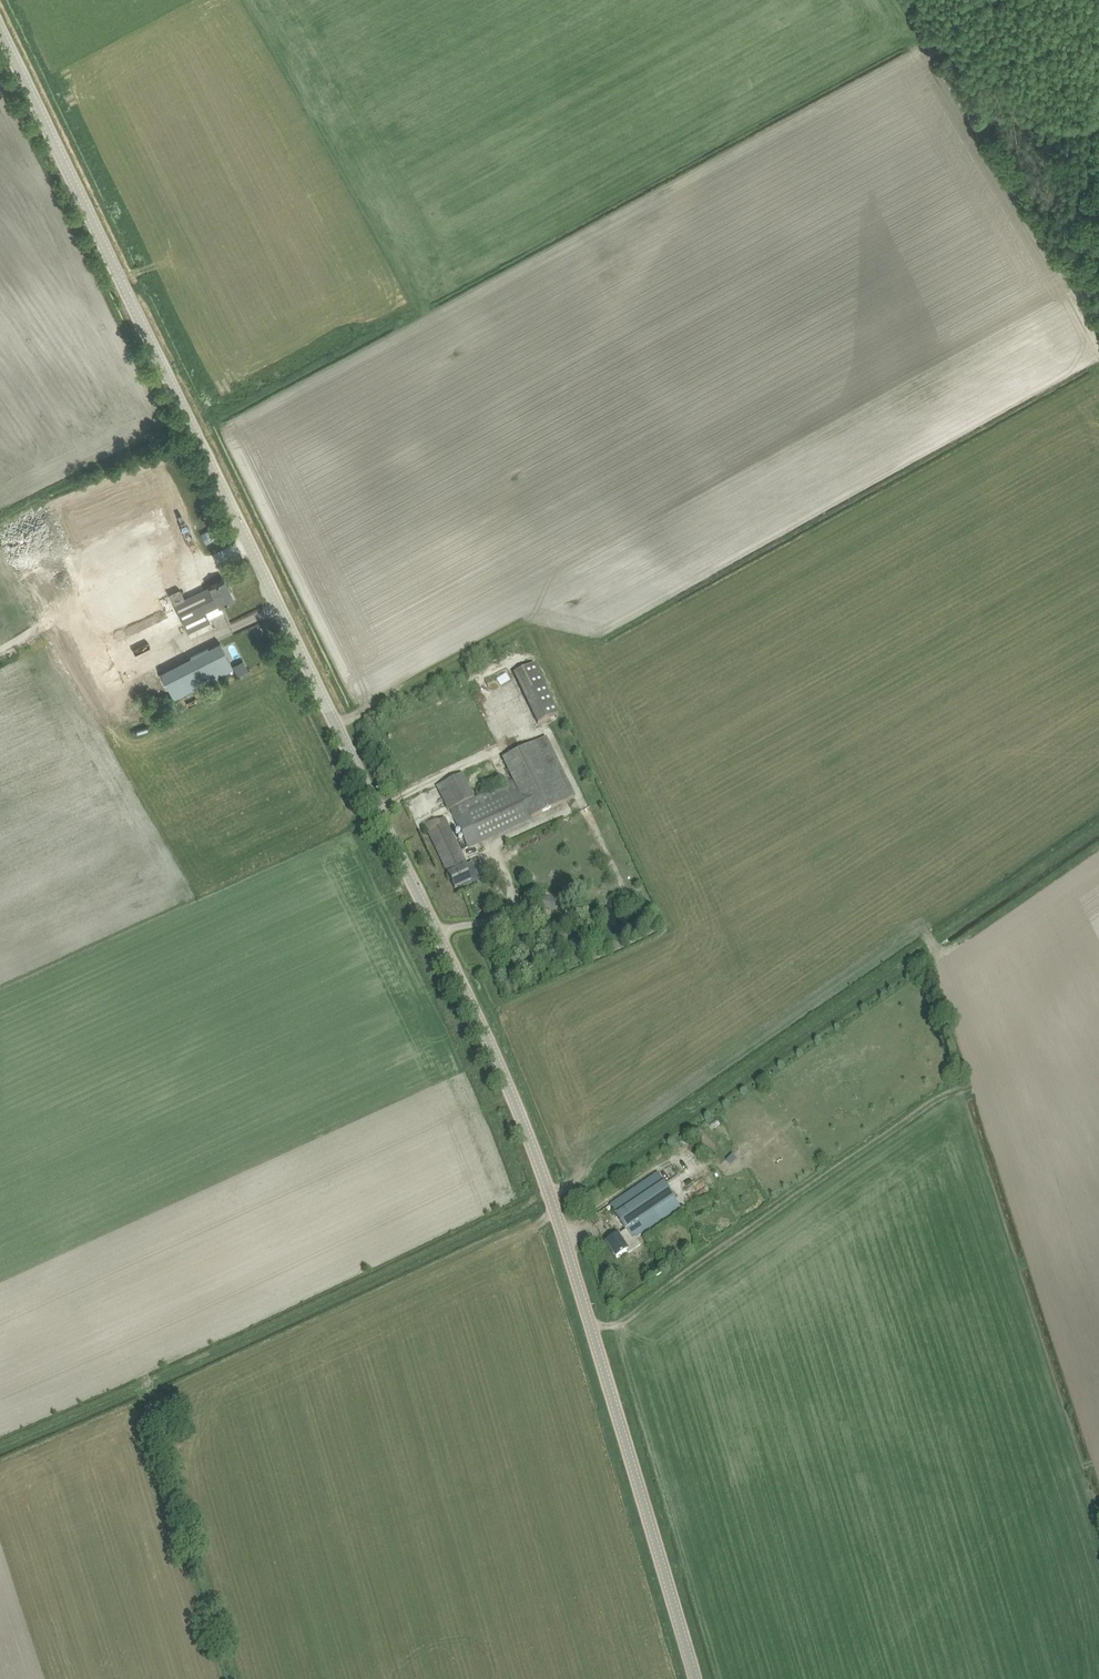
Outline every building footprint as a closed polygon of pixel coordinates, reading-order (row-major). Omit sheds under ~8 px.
[(234,598),(225,579),(211,586),(185,599),(181,590),(181,591),(157,541),(93,572),(116,621),(171,595),(188,632),(211,621),(206,611),(221,604),(234,598)] [(221,642),(161,673),(174,698),(234,668),(221,642)] [(242,673),(247,670),(243,662),(234,666),(238,675),(242,673)] [(516,680),(540,729),(560,719),(536,670),(516,680)] [(450,809),(468,847),(575,797),(547,738),(503,758),(513,780),(474,798),(463,774),(437,786),(448,810),(450,809)] [(455,889),(470,881),(464,868),(468,866),(445,818),(425,827),(448,874),(455,889)] [(628,1229),(607,1243),(617,1258),(638,1244),(635,1240),(682,1208),(659,1173),(611,1205),(628,1229)]
